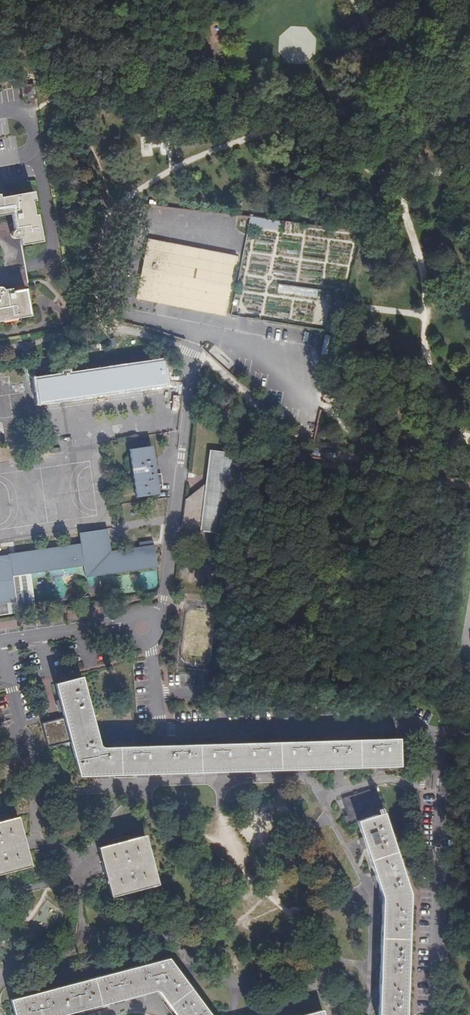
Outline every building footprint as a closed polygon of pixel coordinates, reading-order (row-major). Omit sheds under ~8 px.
[(19,95),(32,93),(30,84),(18,86),(19,95)] [(36,243),(28,194),(0,199),(0,213),(9,211),(12,231),(9,233),(9,237),(12,240),(15,239),(17,237),(19,247),(36,243)] [(276,229),(276,221),(249,219),(248,227),(276,229)] [(225,317),(236,258),(147,242),(135,301),(225,317)] [(28,314),(23,291),(11,293),(11,290),(2,292),(1,289),(0,289),(0,319),(28,314)] [(38,403),(47,402),(45,389),(153,374),(155,386),(164,385),(161,362),(34,380),(38,403)] [(45,389),(47,402),(155,386),(153,374),(45,389)] [(334,427),(318,424),(311,458),(326,460),(334,427)] [(127,451),(130,470),(152,466),(149,447),(127,451)] [(212,454),(212,458),(238,462),(239,457),(212,454)] [(208,485),(187,502),(183,533),(217,536),(221,510),(233,510),(238,462),(212,458),(208,485)] [(152,466),(130,470),(134,498),(156,494),(155,487),(154,475),(152,466)] [(221,510),(217,536),(230,538),(233,510),(221,510)] [(15,602),(12,576),(29,574),(84,566),(85,578),(157,568),(153,546),(109,552),(108,540),(102,541),(101,530),(79,532),(81,544),(9,554),(9,555),(0,557),(0,604),(15,602)] [(15,602),(17,614),(34,611),(29,574),(12,576),(15,602)] [(17,614),(15,602),(0,604),(0,616),(17,614)] [(57,688),(65,715),(63,713),(62,715),(60,718),(62,719),(62,721),(58,722),(49,718),(42,721),(48,745),(60,742),(61,739),(65,741),(69,742),(71,739),(80,774),(396,769),(395,742),(107,746),(101,742),(85,681),(57,688)] [(407,895),(371,790),(339,800),(342,810),(347,808),(349,815),(340,819),(343,827),(354,823),(379,901),(377,1014),(404,1014),(407,895)] [(19,818),(0,823),(0,874),(31,865),(19,818)] [(117,894),(157,883),(144,835),(104,846),(117,894)] [(173,957),(16,998),(21,1014),(55,1014),(157,988),(163,991),(179,1014),(211,1014),(173,957)]
